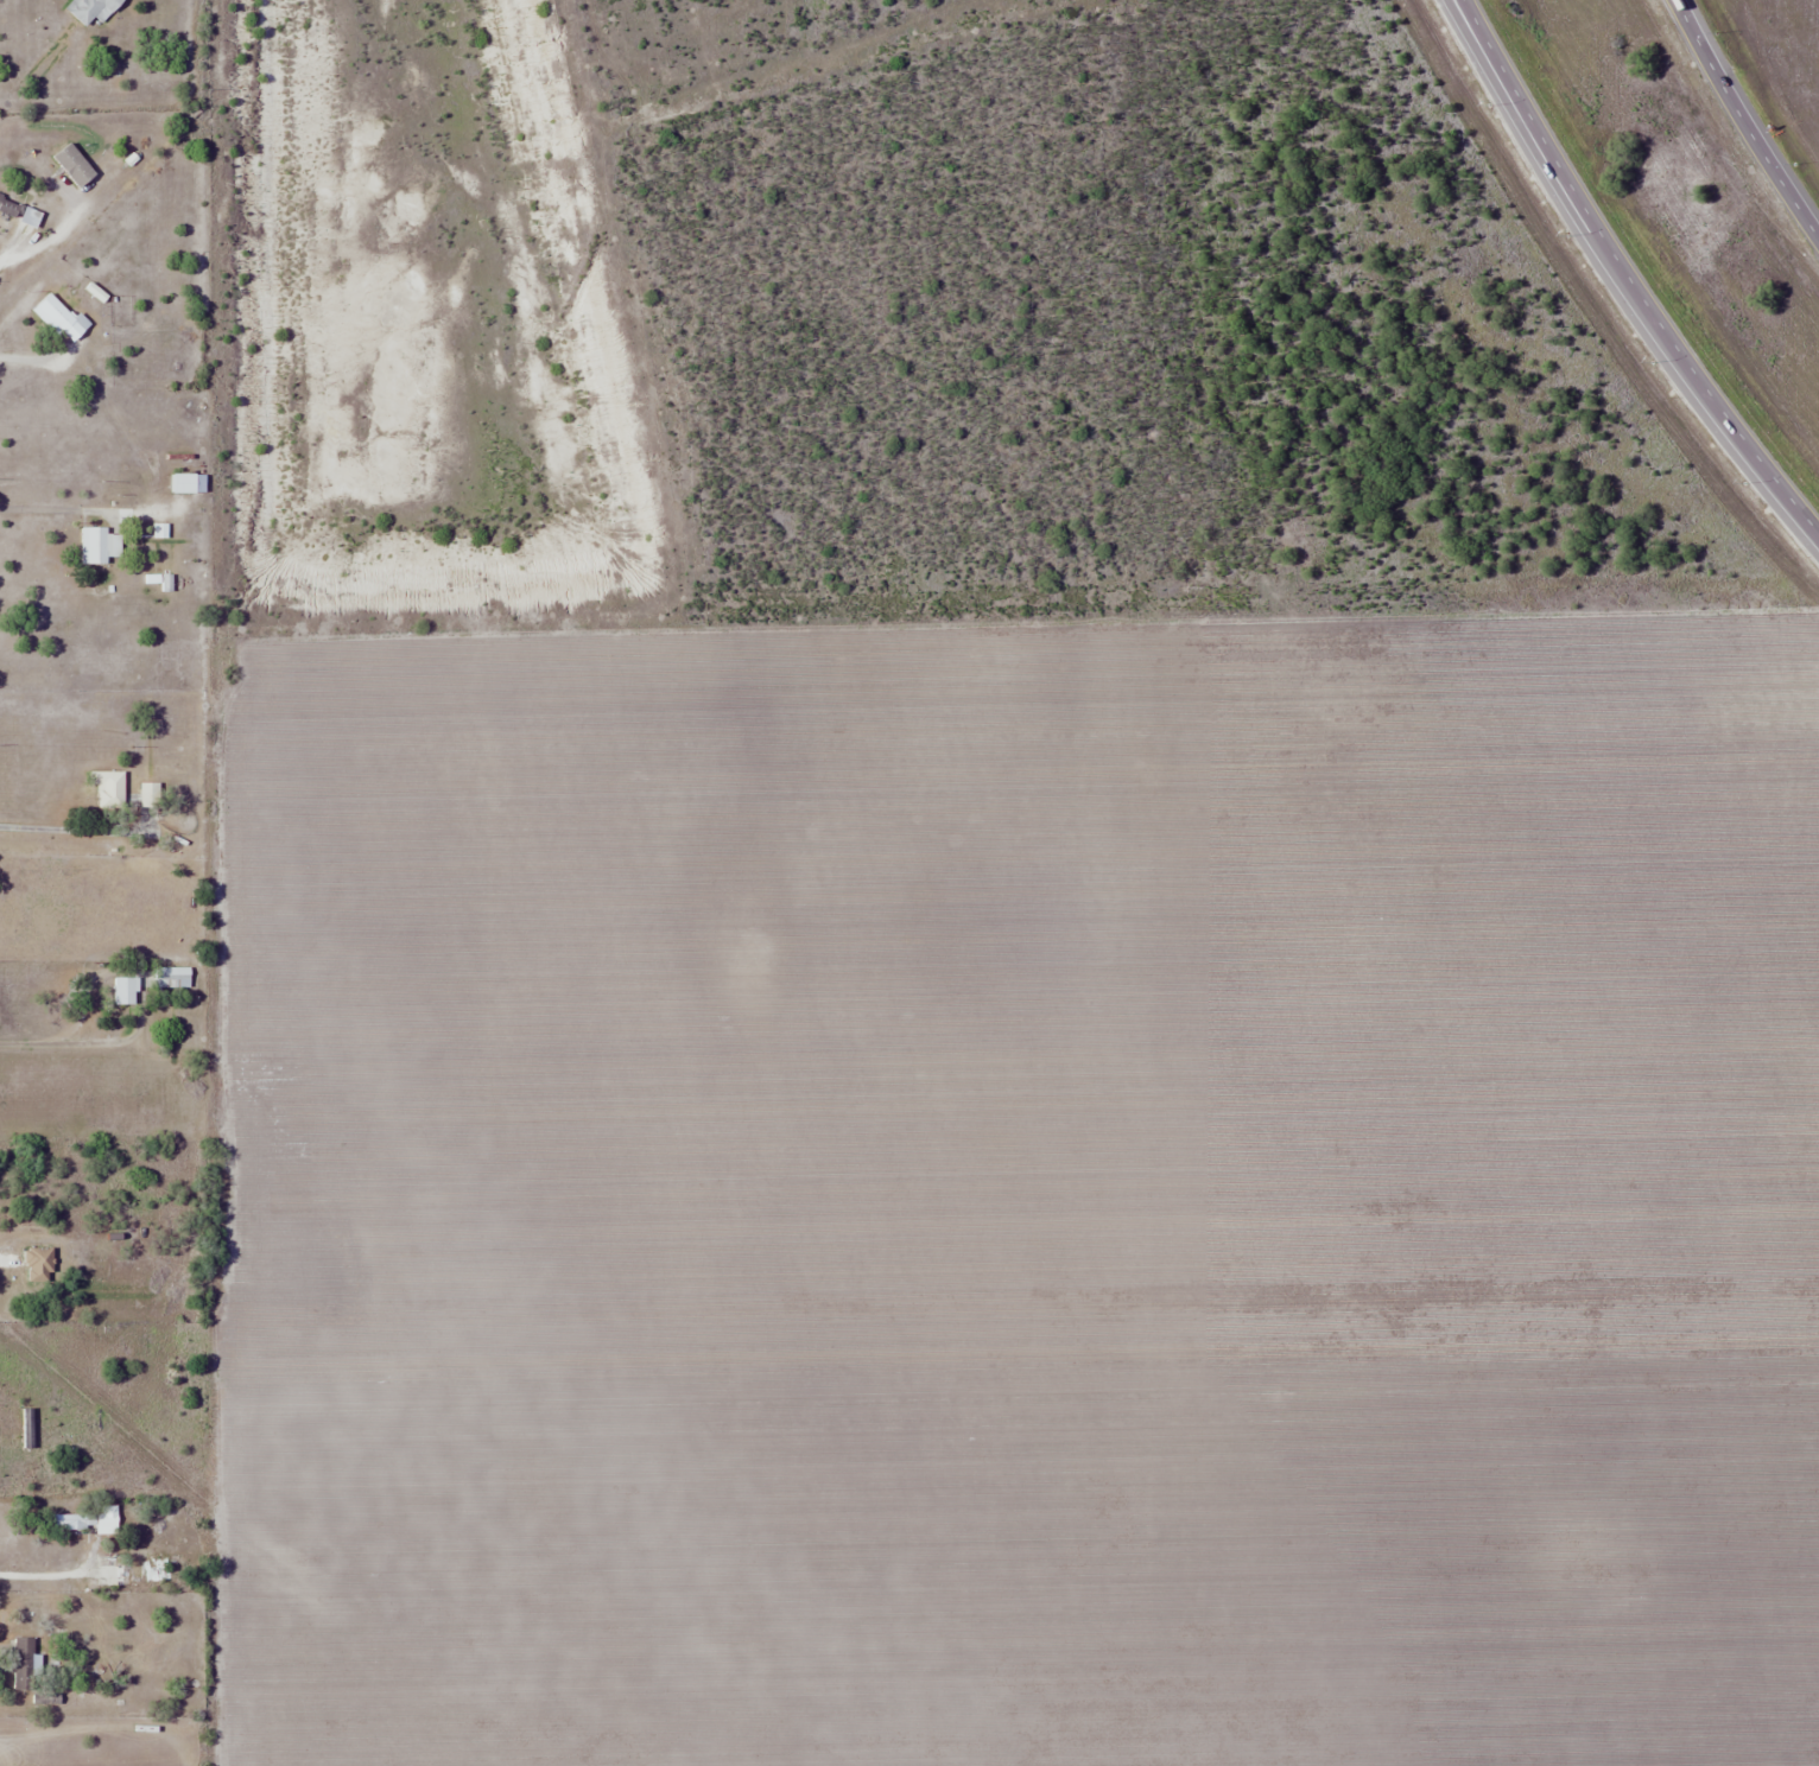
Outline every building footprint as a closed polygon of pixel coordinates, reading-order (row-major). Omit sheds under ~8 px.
[(94,17),(101,24),(124,0),(75,0),(66,10),(85,27),(94,17)] [(61,335),(69,344),(82,330),(74,322),(61,335)] [(173,473),(173,492),(204,492),(204,473),(173,473)] [(108,564),(108,555),(119,555),(119,534),(109,534),(109,527),(81,527),(81,564),(108,564)] [(158,808),(158,783),(139,783),(139,808),(158,808)] [(154,988),(189,988),(189,969),(154,969),(154,988)] [(115,1005),(137,1005),(137,977),(115,977),(115,1005)] [(97,1529),(118,1529),(118,1506),(97,1506),(97,1529)] [(34,1638),(14,1638),(14,1693),(34,1693),(34,1638)]
